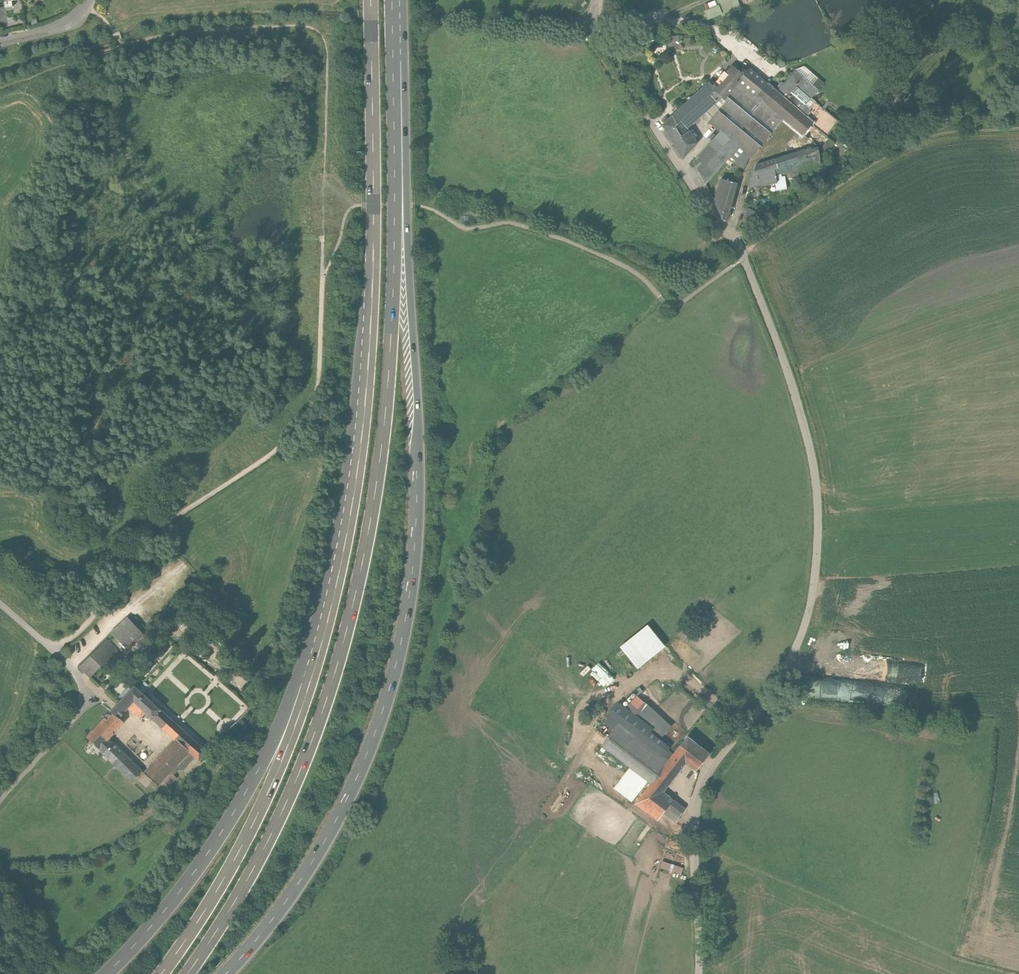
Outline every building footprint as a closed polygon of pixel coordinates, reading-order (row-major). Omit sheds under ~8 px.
[(5,4),(5,8),(13,7),(12,1),(16,0),(4,0),(5,4)] [(739,8),(737,0),(713,0),(703,4),(708,19),(739,8)] [(666,49),(681,48),(679,41),(678,36),(668,36),(668,43),(666,49)] [(732,67),(714,88),(722,97),(723,99),(739,82),(745,74),(745,73),(745,71),(743,70),(741,70),(740,72),(739,73),(732,67)] [(803,67),(795,70),(818,90),(823,84),(803,67)] [(745,74),(739,82),(756,96),(766,84),(749,70),(745,74)] [(779,89),(776,93),(812,123),(811,124),(826,136),(829,132),(838,121),(816,103),(810,98),(818,90),(795,70),(783,84),(781,82),(777,87),(779,89)] [(739,82),(723,99),(723,100),(726,102),(719,110),(710,120),(708,122),(720,132),(693,162),(705,184),(730,157),(744,168),(750,157),(751,158),(783,120),(784,119),(756,96),(739,82)] [(662,126),(682,159),(684,158),(697,144),(687,128),(704,113),(714,104),(722,97),(714,88),(709,83),(672,117),(668,112),(660,120),(663,125),(662,126)] [(776,93),(766,84),(756,96),(784,119),(783,120),(802,136),(811,124),(812,123),(776,93)] [(723,100),(723,99),(722,97),(714,104),(719,110),(726,102),(723,100)] [(714,104),(704,113),(710,120),(719,110),(714,104)] [(834,143),(826,136),(817,146),(818,148),(826,153),(834,143)] [(817,146),(755,166),(748,188),(775,183),(776,183),(776,179),(781,178),(782,178),(784,178),(796,176),(796,171),(821,166),(826,154),(826,153),(818,148),(817,146)] [(776,179),(776,183),(775,183),(776,191),(786,189),(784,178),(782,178),(781,178),(776,179)] [(714,203),(723,221),(726,222),(736,184),(721,179),(714,203)] [(758,214),(748,209),(743,219),(753,224),(758,214)] [(126,621),(110,636),(121,648),(137,633),(126,621)] [(635,669),(663,648),(646,625),(606,655),(619,672),(631,664),(635,669)] [(101,640),(75,667),(87,678),(97,666),(101,670),(116,654),(101,640)] [(201,753),(130,689),(114,707),(108,714),(115,721),(121,714),(124,711),(136,722),(142,716),(170,741),(139,775),(152,789),(173,767),(179,773),(190,761),(193,763),(201,753)] [(646,707),(635,698),(628,707),(638,716),(639,714),(643,709),(646,707)] [(639,714),(650,724),(655,719),(643,709),(639,714)] [(115,721),(108,714),(82,740),(129,786),(139,775),(103,741),(119,725),(115,721)] [(667,765),(617,724),(599,747),(649,786),(667,765)] [(708,756),(688,740),(673,757),(683,766),(693,774),(708,756)] [(635,804),(657,821),(665,812),(676,821),(682,814),(659,795),(683,766),(673,757),(667,765),(649,786),(635,804)] [(659,866),(681,875),(688,858),(666,849),(659,866)]
